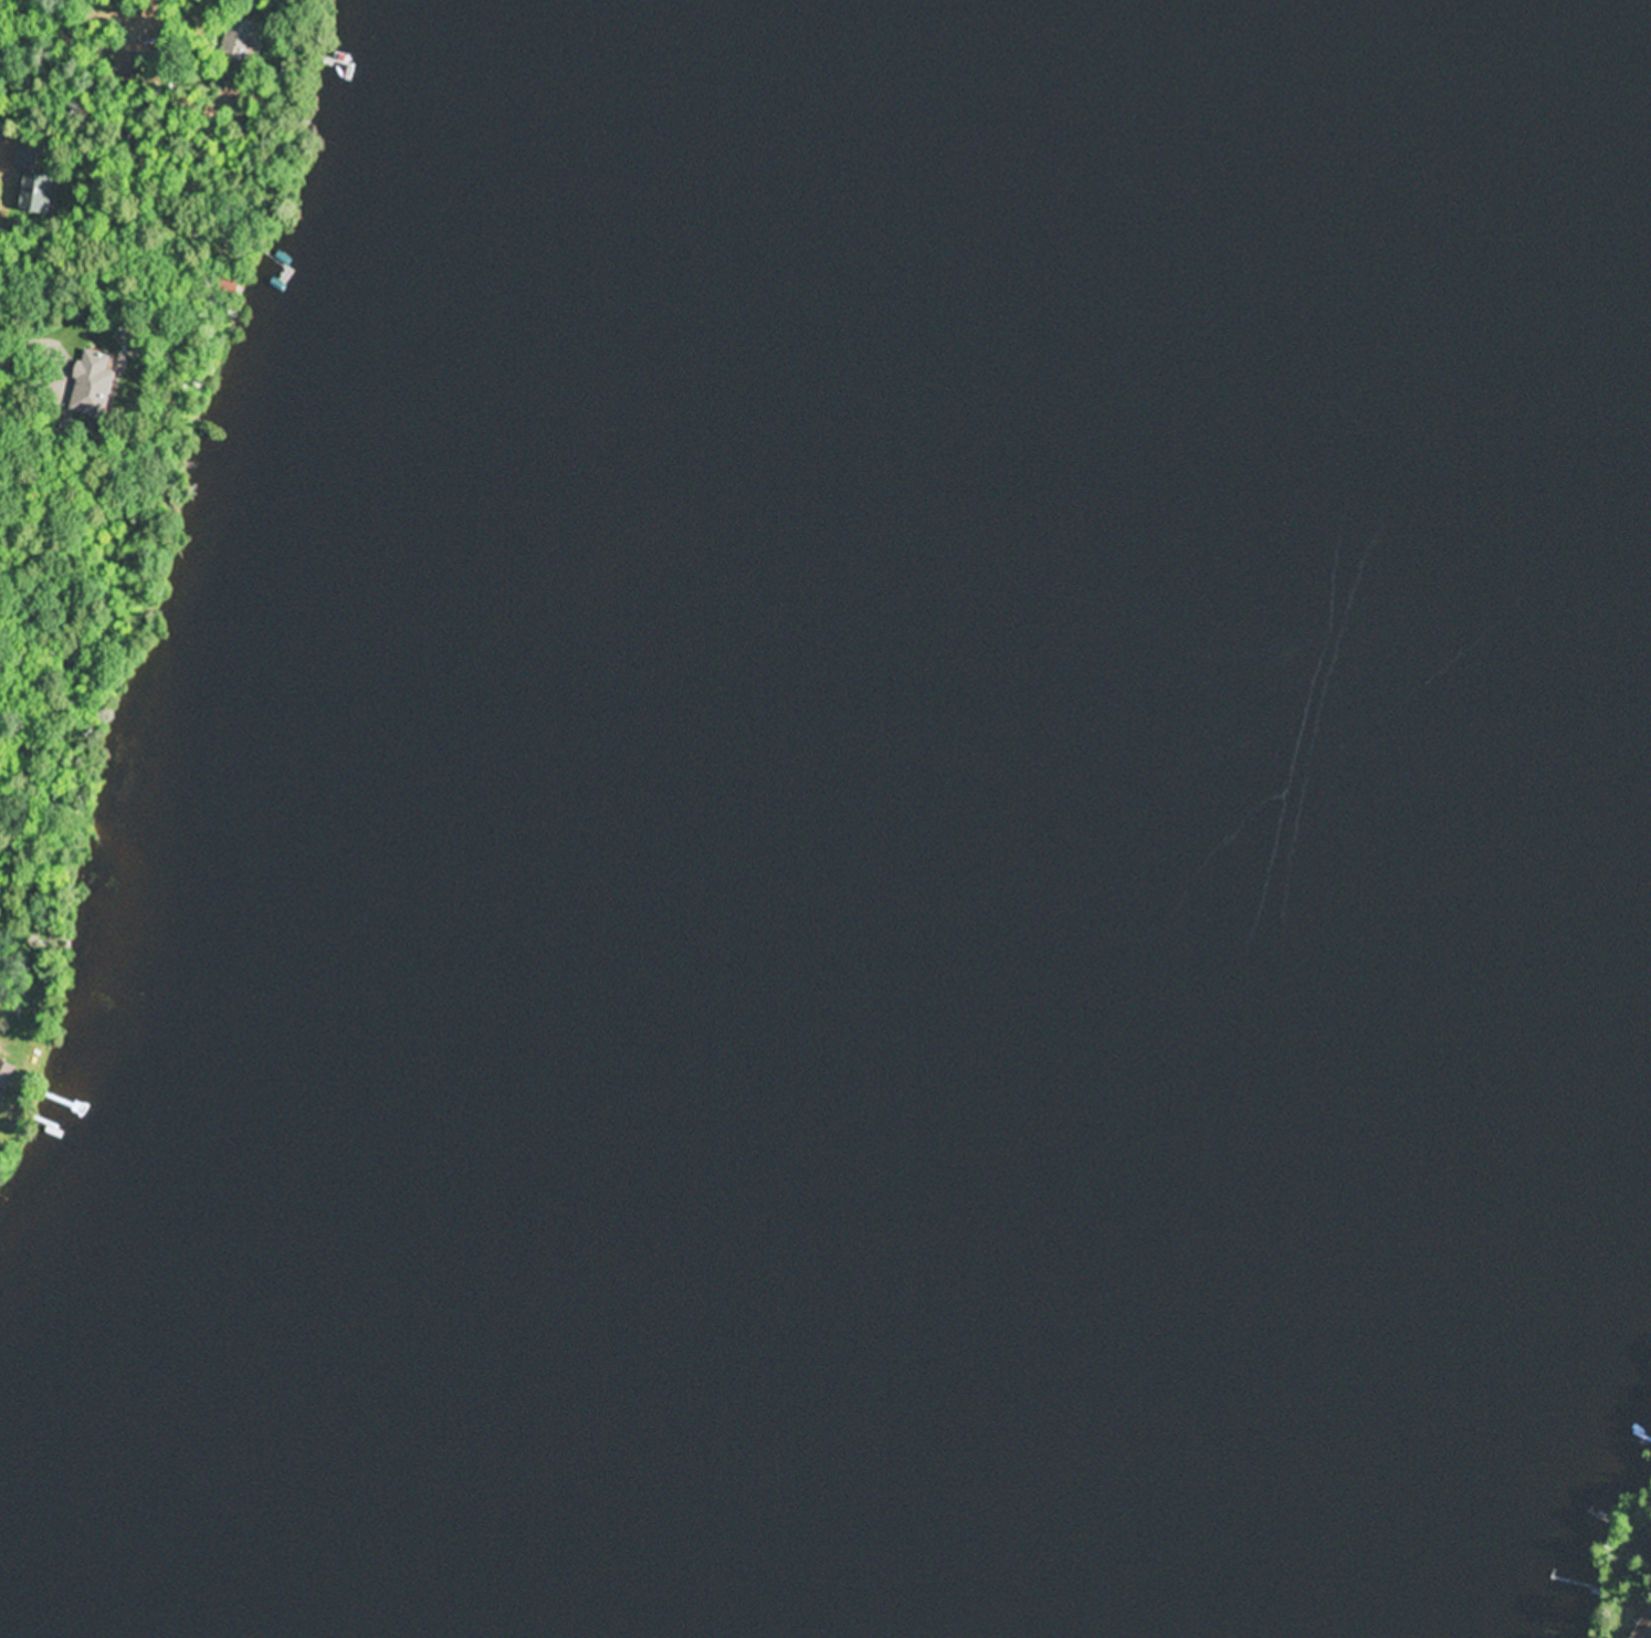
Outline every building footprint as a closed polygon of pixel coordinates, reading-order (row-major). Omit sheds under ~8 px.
[(230,15),(221,52),(249,59),(258,22),(230,15)] [(29,212),(48,212),(48,176),(29,176),(29,212)] [(98,396),(116,362),(88,348),(71,382),(98,396)] [(1634,1618),(1634,1637),(1650,1637),(1650,1618),(1634,1618)]
